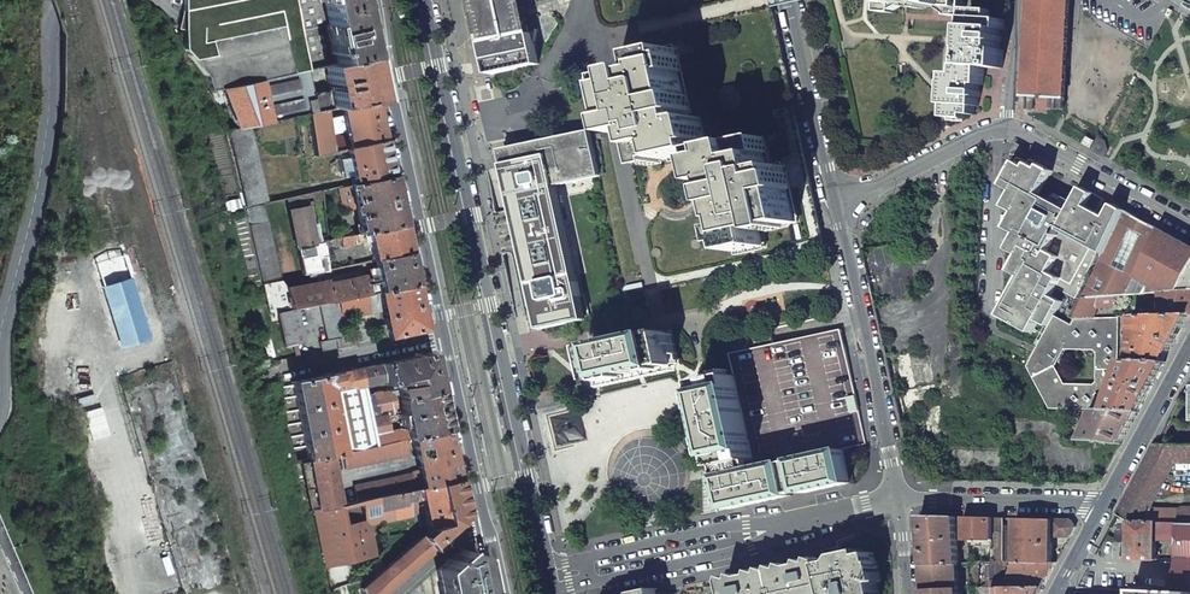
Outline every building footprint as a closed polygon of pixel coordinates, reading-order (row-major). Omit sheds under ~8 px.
[(306,70),(290,0),(183,0),(184,49),(205,75),(210,90),(220,88),(306,70)] [(335,64),(321,0),(290,0),(306,70),(324,66),(335,64)] [(365,57),(360,31),(353,0),(321,0),(335,64),(365,57)] [(485,41),(494,39),(498,57),(489,58),(488,59),(491,75),(540,64),(535,41),(536,41),(537,30),(532,31),(526,0),(476,0),(485,41)] [(877,13),(893,14),(894,5),(902,6),(903,1),(910,1),(909,6),(932,7),(932,3),(940,3),(940,8),(948,8),(948,17),(963,18),(964,0),(878,0),(877,13)] [(1025,97),(1024,110),(1036,110),(1036,108),(1064,110),(1066,67),(1071,68),(1071,59),(1067,59),(1070,0),(1030,0),(1025,97)] [(1166,16),(1171,18),(1175,11),(1170,8),(1166,16)] [(968,27),(967,50),(971,50),(971,57),(967,57),(966,66),(984,68),(1002,69),(1003,51),(999,50),(1000,43),(1001,42),(1001,37),(1001,36),(1000,36),(1001,30),(1004,30),(1005,20),(994,20),(994,11),(969,10),(969,20),(973,20),(973,27),(968,27)] [(494,39),(485,41),(489,58),(498,57),(494,39)] [(650,70),(614,78),(627,136),(643,132),(650,164),(706,152),(707,150),(700,118),(692,120),(677,48),(647,55),(650,70)] [(339,107),(374,99),(370,78),(365,57),(335,64),(324,66),(329,90),(333,108),(339,107)] [(946,105),(945,118),(966,119),(966,115),(974,115),(975,107),(978,107),(979,98),(980,97),(980,93),(979,92),(979,85),(983,86),(984,68),(966,66),(959,66),(959,75),(952,74),(952,83),(947,83),(945,105),(946,105)] [(326,109),(333,108),(329,90),(312,94),(306,70),(220,88),(237,129),(247,126),(308,113),(326,109)] [(348,148),(383,140),(381,131),(374,99),(339,107),(345,136),(348,148)] [(345,149),(348,148),(345,136),(338,137),(333,122),(329,123),(326,109),(308,113),(314,155),(336,151),(345,149)] [(267,203),(254,154),(247,126),(237,129),(226,131),(228,143),(246,208),(248,207),(263,204),(267,203)] [(592,135),(546,144),(507,152),(510,164),(545,326),(590,316),(585,296),(581,297),(556,186),(601,177),(592,135)] [(764,137),(707,150),(706,152),(713,183),(721,182),(736,253),(766,247),(763,231),(799,223),(786,166),(770,169),(764,137)] [(1106,151),(1104,142),(1101,140),(1099,139),(1092,150),(1104,156),(1106,151)] [(353,184),(391,176),(390,169),(383,140),(348,148),(345,149),(351,175),(353,184)] [(1093,144),(1088,141),(1085,146),(1091,149),(1093,144)] [(336,151),(342,177),(351,175),(345,149),(336,151)] [(1081,290),(1100,251),(1120,208),(1114,205),(1107,217),(1098,212),(1105,199),(1083,188),(1069,213),(1059,208),(1062,202),(1052,196),(1049,202),(1039,197),(1052,171),(1048,169),(1031,160),(1028,163),(1018,158),(1003,186),(1013,191),(1005,207),(1015,213),(1006,229),(1017,234),(1008,250),(1019,256),(1015,264),(1057,287),(1061,279),(1081,290)] [(396,198),(391,176),(353,184),(350,185),(350,186),(354,206),(358,224),(361,234),(367,232),(402,224),(396,198)] [(350,186),(338,189),(342,209),(354,206),(350,186)] [(322,245),(321,242),(312,200),(288,205),(302,275),(327,271),(327,270),(323,245),(322,245)] [(264,284),(282,281),(279,267),(277,264),(268,221),(267,221),(263,204),(248,207),(252,225),(250,225),(264,284)] [(1120,208),(1100,251),(1105,254),(1125,211),(1120,208)] [(1105,254),(1084,298),(1101,297),(1117,296),(1129,295),(1160,230),(1143,220),(1125,211),(1105,254)] [(350,236),(361,234),(358,224),(348,226),(350,236)] [(373,260),(408,253),(407,248),(402,224),(367,232),(369,240),(373,260)] [(1189,290),(1189,246),(1187,244),(1160,230),(1129,295),(1161,293),(1189,290)] [(356,243),(369,240),(367,232),(361,234),(350,236),(339,237),(341,248),(356,245),(356,243)] [(378,291),(415,284),(409,257),(408,253),(373,260),(375,267),(371,268),(371,273),(376,272),(377,279),(378,291)] [(1021,277),(1000,316),(1032,333),(1038,321),(1049,327),(1053,319),(1062,302),(1052,296),(1057,288),(1057,287),(1015,264),(1011,271),(1021,277)] [(364,276),(368,294),(378,291),(377,279),(369,280),(368,275),(364,276)] [(364,276),(331,284),(330,280),(317,283),(321,303),(336,300),(368,294),(364,276)] [(1076,299),(1081,290),(1061,279),(1057,287),(1057,288),(1076,299)] [(317,283),(286,289),(288,296),(280,298),(283,311),(297,308),(319,304),(321,303),(317,283)] [(386,338),(424,330),(419,304),(415,284),(378,291),(382,318),(383,324),(386,338)] [(1188,315),(1189,315),(1189,290),(1161,293),(1160,315),(1188,315)] [(379,318),(382,318),(378,291),(368,294),(336,300),(341,320),(378,312),(379,318)] [(1098,309),(1117,307),(1117,296),(1101,297),(1098,309)] [(1101,297),(1084,298),(1074,319),(1076,319),(1094,319),(1098,309),(1101,297)] [(283,311),(280,298),(267,300),(271,314),(276,312),(283,311)] [(321,351),(357,344),(355,334),(345,336),(341,320),(336,300),(321,303),(319,304),(327,340),(319,342),(321,351)] [(285,347),(305,342),(297,308),(283,311),(276,312),(285,347)] [(1160,315),(1132,317),(1132,328),(1130,328),(1130,331),(1132,331),(1132,361),(1163,362),(1163,361),(1176,338),(1188,315),(1160,315)] [(1096,410),(1095,411),(1104,411),(1122,361),(1118,361),(1118,317),(1094,319),(1076,319),(1076,326),(1071,326),(1065,325),(1053,319),(1049,327),(1027,366),(1035,381),(1041,393),(1050,409),(1096,410)] [(376,340),(386,338),(383,324),(373,327),(376,340)] [(594,365),(597,382),(674,365),(667,336),(666,331),(590,348),(594,365)] [(398,400),(438,391),(434,371),(430,353),(429,353),(428,353),(380,364),(383,381),(384,384),(393,382),(394,387),(398,400)] [(1122,361),(1104,411),(1139,412),(1146,399),(1166,362),(1163,361),(1163,362),(1132,361),(1122,361)] [(362,386),(383,381),(380,364),(358,368),(362,386)] [(646,377),(675,371),(674,368),(674,365),(597,382),(598,385),(599,388),(641,378),(643,378),(646,377)] [(343,453),(370,447),(375,444),(367,407),(364,395),(362,386),(358,368),(293,382),(302,428),(309,461),(330,456),(343,453)] [(711,380),(701,382),(719,468),(753,460),(735,375),(730,376),(720,378),(711,380)] [(496,376),(490,377),(493,391),(499,390),(498,387),(496,376)] [(719,468),(701,382),(698,383),(695,384),(713,469),(716,468),(719,468)] [(367,407),(395,400),(398,400),(394,387),(392,387),(392,391),(382,393),(380,392),(364,395),(367,407)] [(411,437),(446,429),(442,411),(438,391),(398,400),(401,413),(398,414),(401,426),(404,425),(405,430),(407,438),(411,437)] [(367,407),(375,444),(404,439),(407,438),(405,430),(402,431),(399,429),(390,431),(386,415),(380,416),(379,411),(396,408),(395,400),(367,407)] [(501,404),(496,405),(499,420),(504,419),(502,407),(501,404)] [(1095,411),(1087,429),(1085,433),(1082,440),(1103,441),(1121,445),(1130,428),(1139,412),(1104,411),(1095,411)] [(481,425),(476,426),(476,429),(479,440),(484,439),(481,425)] [(300,463),(309,461),(302,428),(294,431),(300,463)] [(422,488),(457,480),(452,455),(446,429),(411,437),(418,471),(422,488)] [(404,439),(375,444),(370,447),(343,453),(346,468),(353,466),(353,467),(407,455),(404,439)] [(1117,514),(1128,521),(1129,521),(1143,522),(1149,510),(1175,465),(1189,465),(1189,445),(1155,444),(1136,479),(1117,514)] [(843,449),(794,460),(801,494),(839,486),(851,483),(843,449)] [(304,477),(311,512),(314,511),(341,506),(330,456),(309,461),(300,463),(304,477)] [(719,468),(721,476),(755,469),(753,460),(719,468)] [(801,494),(794,460),(785,462),(793,496),(801,494)] [(755,469),(721,476),(728,510),(731,509),(741,507),(793,496),(785,462),(755,469)] [(411,490),(422,488),(418,471),(409,473),(410,474),(358,485),(361,501),(377,498),(411,490)] [(728,510),(721,476),(710,479),(718,512),(728,510)] [(422,488),(411,490),(413,500),(421,498),(428,530),(420,537),(431,550),(435,547),(460,525),(458,521),(465,517),(460,491),(457,480),(422,488)] [(361,501),(358,485),(353,486),(356,502),(361,501)] [(413,500),(411,490),(377,498),(381,520),(414,514),(415,512),(413,500)] [(367,524),(381,520),(377,498),(361,501),(356,502),(341,506),(314,511),(331,590),(358,581),(359,581),(358,574),(375,560),(380,554),(374,556),(367,524)] [(1149,510),(1143,522),(1157,522),(1176,522),(1189,523),(1189,508),(1180,508),(1180,511),(1149,510)] [(922,566),(959,564),(958,560),(956,522),(956,517),(920,516),(921,542),(922,566)] [(978,563),(994,562),(994,518),(984,518),(974,518),(963,517),(963,522),(964,540),(970,539),(970,563),(978,563)] [(994,518),(994,562),(1003,562),(1007,561),(1007,527),(1003,527),(1003,519),(994,518)] [(1053,520),(1016,519),(1015,562),(1052,563),(1053,537),(1053,520)] [(1071,520),(1053,520),(1053,537),(1070,538),(1076,528),(1071,520)] [(1157,534),(1157,522),(1143,522),(1129,521),(1129,530),(1124,530),(1122,532),(1121,539),(1123,542),(1129,542),(1128,560),(1156,560),(1156,541),(1157,534)] [(1176,522),(1176,534),(1176,542),(1176,561),(1174,570),(1171,592),(1189,593),(1189,523),(1176,522)] [(390,550),(380,554),(375,560),(358,574),(359,581),(358,581),(362,593),(383,593),(399,579),(431,550),(420,537),(395,558),(395,555),(392,556),(390,550)] [(473,554),(459,550),(436,571),(440,591),(441,591),(442,593),(482,593),(482,591),(473,554)] [(877,582),(875,574),(880,573),(877,562),(876,563),(874,553),(864,555),(863,550),(839,555),(835,561),(823,564),(824,568),(830,593),(880,593),(877,582)] [(718,591),(719,593),(830,593),(824,568),(823,564),(822,560),(814,557),(813,562),(811,562),(804,560),(803,562),(802,564),(794,566),(786,564),(784,568),(776,566),(774,570),(766,568),(765,573),(764,573),(756,570),(755,573),(754,575),(745,577),(738,574),(735,579),(728,576),(726,581),(723,582),(717,583),(718,591)] [(1003,582),(1003,569),(1007,569),(1009,561),(1007,561),(1003,562),(994,562),(978,563),(978,588),(994,588),(995,588),(998,588),(1004,588),(1007,582),(1003,582)] [(1052,563),(1015,562),(1007,582),(1004,588),(1043,588),(1044,585),(1056,563),(1052,563)] [(0,564),(0,593),(13,593),(0,564)] [(923,589),(960,587),(959,564),(922,566),(923,589)]
